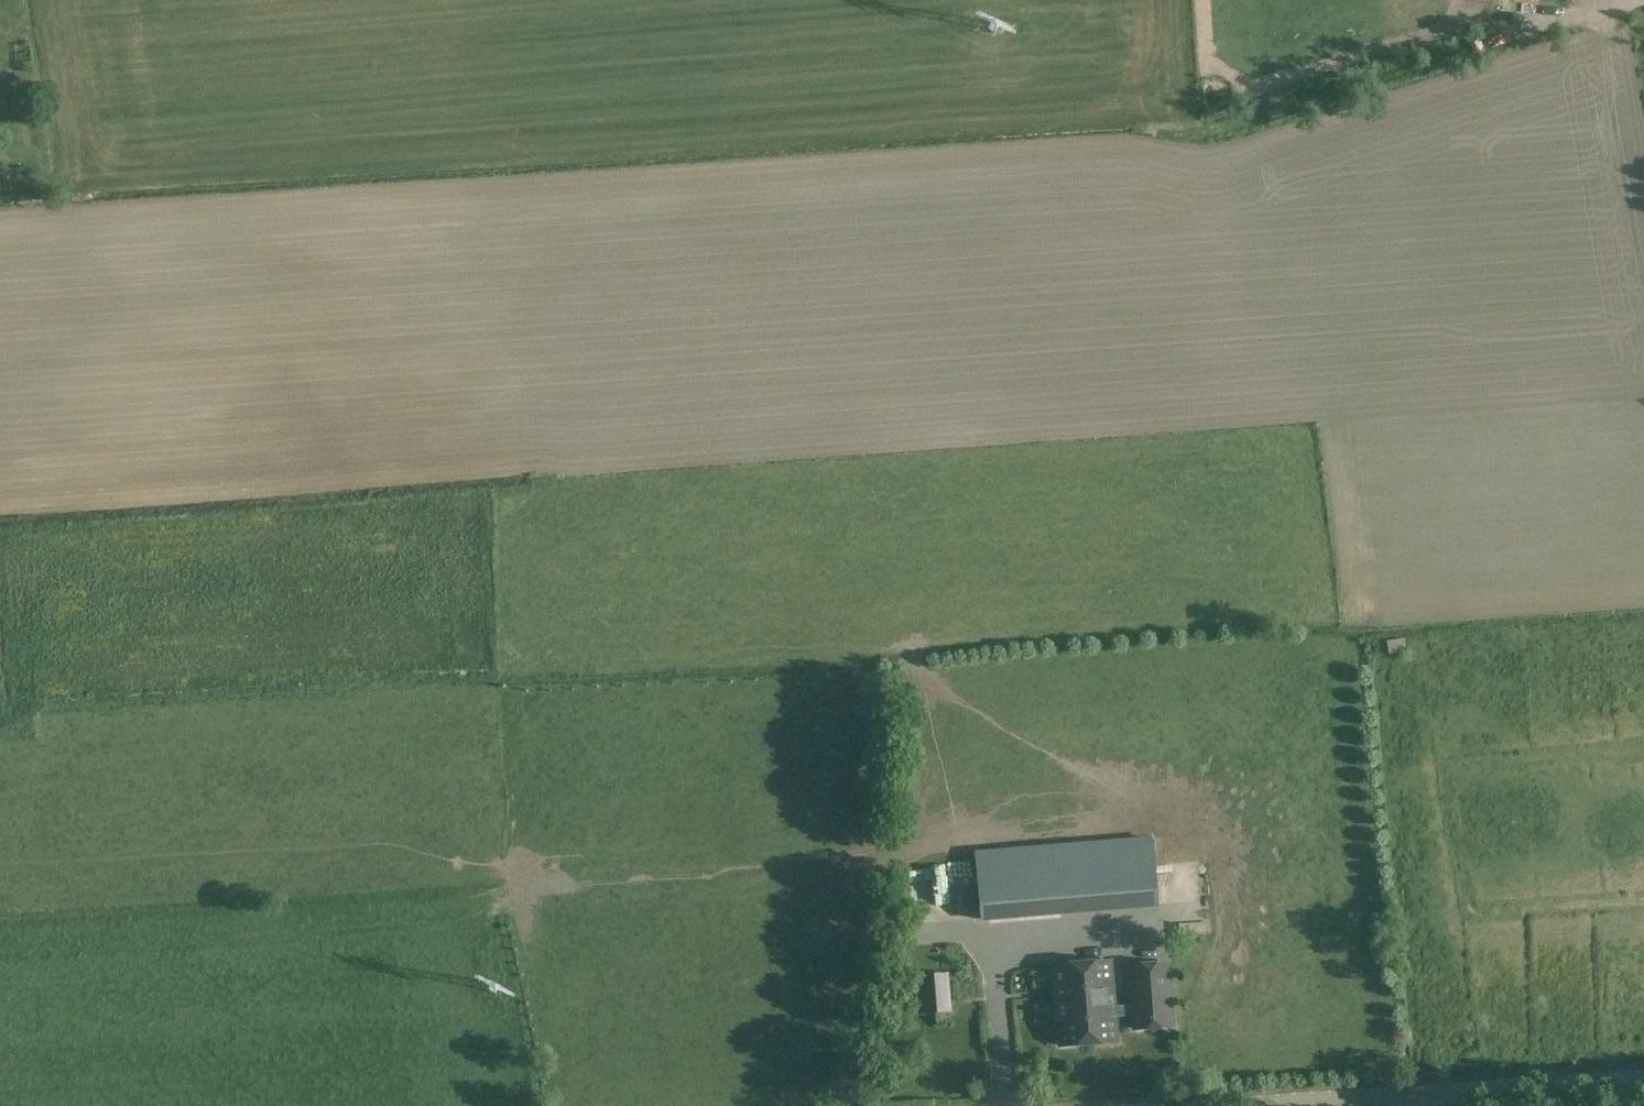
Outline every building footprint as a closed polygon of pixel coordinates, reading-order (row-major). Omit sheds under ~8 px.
[(1152,839),(1086,844),(975,853),(980,919),(1157,904),(1152,839)] [(1115,1015),(1133,1014),(1134,1028),(1173,1025),(1168,960),(1128,963),(1132,1007),(1114,1008),(1110,960),(1053,965),(1060,1045),(1117,1040),(1115,1015)] [(923,1012),(949,1010),(946,975),(920,977),(923,1012)]
